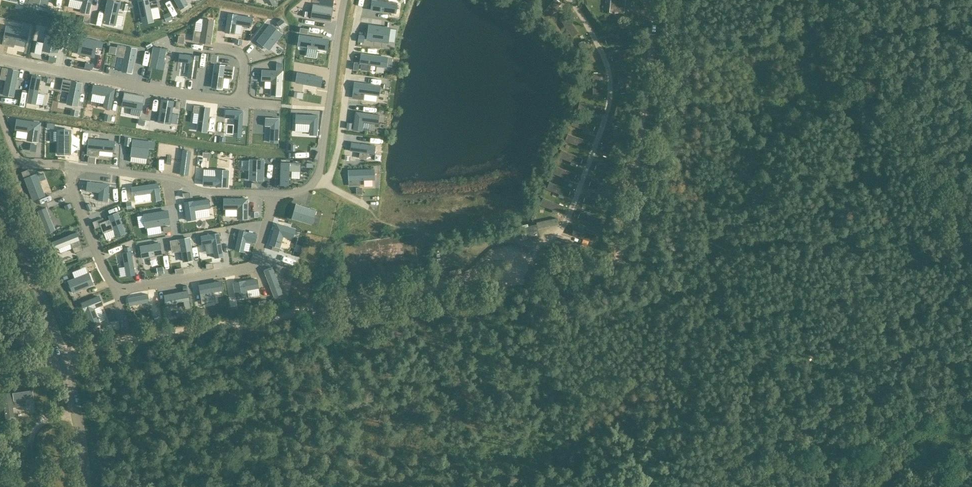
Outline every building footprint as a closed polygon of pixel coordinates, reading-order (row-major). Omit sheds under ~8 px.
[(68,6),(82,9),(81,12),(89,13),(92,0),(70,0),(68,6)] [(103,22),(115,24),(116,24),(118,14),(120,2),(109,0),(108,0),(103,22)] [(139,1),(143,22),(153,21),(150,7),(160,5),(158,0),(142,0),(139,1)] [(181,8),(188,4),(185,0),(176,0),(181,8)] [(372,9),(396,12),(397,4),(395,2),(391,1),(390,2),(387,2),(387,0),(378,0),(378,1),(374,0),(373,0),(372,9)] [(548,21),(562,3),(559,0),(555,0),(542,16),(548,21)] [(610,11),(624,13),(624,12),(625,5),(625,4),(625,0),(611,0),(610,11)] [(313,3),(311,17),(331,20),(333,6),(313,3)] [(229,13),(226,32),(235,33),(236,23),(251,26),(253,17),(229,13)] [(559,18),(572,36),(579,32),(566,14),(559,18)] [(195,31),(194,40),(210,42),(214,20),(204,18),(204,19),(202,32),(195,31)] [(271,24),(258,40),(269,49),(282,33),(271,24)] [(369,25),(367,39),(381,40),(382,41),(386,42),(388,41),(389,36),(388,35),(389,27),(369,25)] [(7,26),(3,44),(13,46),(15,37),(27,40),(29,31),(7,26)] [(48,28),(43,49),(50,51),(50,50),(58,52),(62,31),(48,28)] [(630,38),(628,30),(607,36),(609,44),(630,38)] [(300,35),(298,44),(327,49),(329,39),(300,35)] [(82,37),(79,53),(94,56),(96,47),(101,48),(102,42),(82,37)] [(588,64),(595,60),(585,40),(578,44),(588,64)] [(118,45),(117,54),(126,55),(123,71),(131,72),(136,48),(118,45)] [(153,47),(150,66),(158,68),(157,69),(164,70),(165,63),(164,63),(166,50),(153,47)] [(615,61),(636,55),(634,47),(613,53),(615,61)] [(190,63),(188,77),(196,78),(199,55),(191,54),(191,55),(180,53),(179,61),(190,63)] [(362,54),(361,63),(362,63),(361,69),(370,70),(371,64),(379,65),(386,66),(387,57),(380,56),(362,54)] [(216,64),(212,87),(221,88),(222,87),(223,77),(230,78),(232,78),(233,67),(216,64)] [(260,65),(259,73),(269,74),(266,89),(275,91),(279,68),(260,65)] [(3,68),(2,76),(7,77),(4,94),(13,96),(18,70),(3,68)] [(618,92),(626,91),(625,69),(618,69),(618,92)] [(298,72),(296,81),(321,86),(322,77),(298,72)] [(600,73),(592,73),(593,95),(600,95),(600,73)] [(33,74),(27,102),(36,103),(42,76),(33,74)] [(64,79),(62,89),(71,90),(68,103),(77,105),(81,83),(64,79)] [(355,82),(353,97),(362,98),(363,93),(365,93),(364,99),(376,101),(377,95),(379,95),(380,85),(355,82)] [(125,92),(122,106),(142,109),(144,95),(125,92)] [(98,110),(101,98),(93,96),(89,116),(110,121),(112,113),(98,110)] [(162,99),(158,121),(171,123),(174,101),(162,99)] [(577,109),(599,114),(601,107),(579,101),(577,109)] [(625,104),(617,102),(611,123),(619,125),(625,104)] [(195,105),(194,111),(200,112),(198,123),(198,124),(197,128),(198,130),(207,131),(210,107),(195,105)] [(226,109),(226,117),(235,118),(234,136),(242,137),(243,111),(235,110),(226,109)] [(356,111),(354,129),(362,130),(364,121),(378,123),(379,114),(356,111)] [(296,114),(295,122),(310,123),(310,134),(318,134),(319,115),(296,114)] [(266,117),(265,126),(271,126),(270,142),(278,143),(280,118),(266,117)] [(574,117),(571,125),(592,132),(595,124),(574,117)] [(18,119),(16,128),(29,130),(28,139),(37,140),(40,123),(18,119)] [(58,130),(58,153),(71,153),(71,130),(58,130)] [(616,135),(608,132),(600,153),(608,156),(616,135)] [(588,141),(568,133),(565,140),(586,148),(588,141)] [(89,139),(88,154),(97,155),(98,149),(114,150),(115,141),(89,139)] [(134,140),(131,161),(146,163),(149,148),(154,148),(155,142),(134,140)] [(352,142),(351,150),(360,152),(360,157),(366,158),(366,152),(374,154),(376,145),(352,142)] [(180,174),(188,175),(191,150),(184,149),(180,174)] [(559,157),(579,165),(582,157),(561,149),(559,157)] [(250,159),(249,179),(264,180),(264,159),(250,159)] [(281,162),(280,185),(289,185),(289,170),(300,171),(301,162),(281,162)] [(599,162),(596,170),(617,177),(620,170),(599,162)] [(576,173),(555,166),(552,173),(573,181),(576,173)] [(374,169),(349,170),(349,185),(358,185),(358,178),(375,177),(374,169)] [(204,176),(204,184),(228,185),(229,170),(217,170),(217,176),(204,176)] [(37,174),(25,178),(33,199),(45,195),(40,181),(46,178),(44,172),(37,174)] [(611,194),(614,186),(593,179),(590,186),(611,194)] [(88,181),(87,190),(99,192),(99,198),(98,200),(108,201),(110,184),(88,181)] [(567,197),(570,189),(549,182),(547,189),(567,197)] [(158,183),(132,187),(134,195),(151,192),(152,200),(161,199),(158,183)] [(608,202),(587,195),(584,203),(605,210),(608,202)] [(209,198),(185,202),(187,220),(196,218),(194,209),(209,207),(210,207),(209,198)] [(225,198),(225,207),(239,208),(238,217),(247,218),(248,199),(225,198)] [(564,205),(543,198),(540,205),(561,213),(564,205)] [(297,204),(293,218),(312,223),(314,215),(315,215),(316,210),(315,208),(311,207),(310,208),(297,204)] [(46,207),(38,210),(47,233),(55,229),(46,207)] [(603,218),(582,211),(579,218),(600,225),(603,218)] [(111,219),(101,223),(104,231),(114,228),(117,235),(125,232),(118,212),(109,216),(111,219)] [(539,228),(559,223),(558,216),(537,221),(539,228)] [(528,223),(520,225),(520,227),(522,232),(523,239),(539,235),(538,229),(537,223),(528,225),(528,223)] [(277,224),(271,244),(280,246),(283,235),(293,238),(295,229),(277,224)] [(573,235),(594,242),(597,235),(576,227),(573,235)] [(76,232),(52,241),(55,249),(72,242),(75,251),(83,248),(76,232)] [(215,257),(223,256),(219,232),(201,235),(203,244),(205,243),(207,253),(214,252),(215,257)] [(239,232),(236,252),(244,253),(246,242),(255,244),(256,235),(239,232)] [(189,237),(171,241),(173,250),(182,248),(184,261),(193,259),(189,237)] [(558,241),(556,247),(567,251),(569,245),(559,242),(558,241)] [(160,242),(141,246),(143,257),(162,254),(160,242)] [(304,242),(300,256),(306,258),(309,243),(304,242)] [(125,266),(119,267),(121,276),(127,275),(135,274),(131,246),(125,247),(125,251),(123,252),(125,266)] [(75,278),(69,280),(73,292),(94,284),(89,271),(88,272),(86,266),(73,271),(75,278)] [(283,293),(273,266),(264,270),(274,296),(283,293)] [(257,278),(234,283),(236,298),(248,296),(247,289),(259,287),(257,278)] [(219,286),(198,289),(200,306),(213,304),(211,295),(220,294),(219,286)] [(188,290),(164,294),(166,304),(184,301),(185,309),(191,308),(188,290)] [(150,301),(148,294),(128,298),(130,305),(150,301)] [(99,296),(83,302),(92,326),(100,323),(93,307),(102,304),(99,296)] [(1,392),(6,422),(15,421),(10,391),(1,392)]
